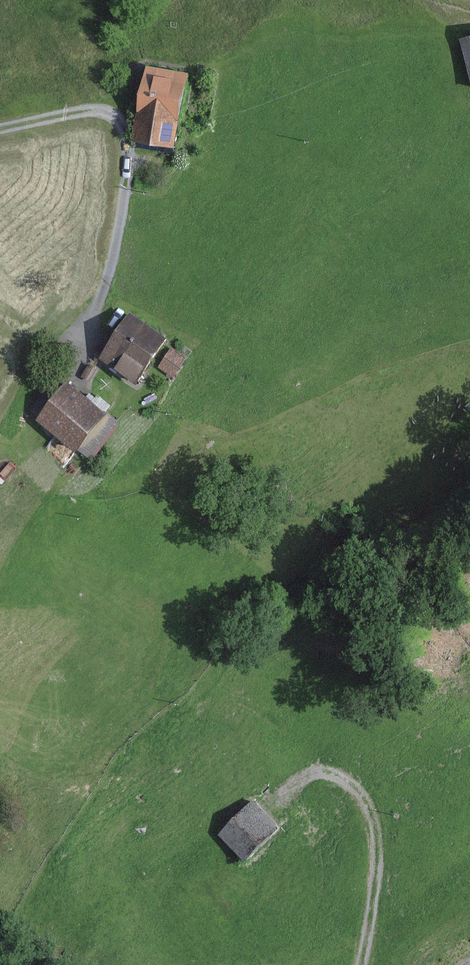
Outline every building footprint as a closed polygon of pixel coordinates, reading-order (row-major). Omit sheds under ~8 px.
[(444,39),(458,88),(469,84),(469,32),(444,39)] [(168,150),(180,75),(140,68),(128,143),(168,150)] [(127,316),(89,355),(121,385),(159,346),(127,316)] [(175,347),(166,364),(180,372),(189,355),(175,347)] [(98,419),(62,386),(27,423),(63,456),(98,419)] [(248,806),(212,833),(234,862),(270,834),(248,806)]
